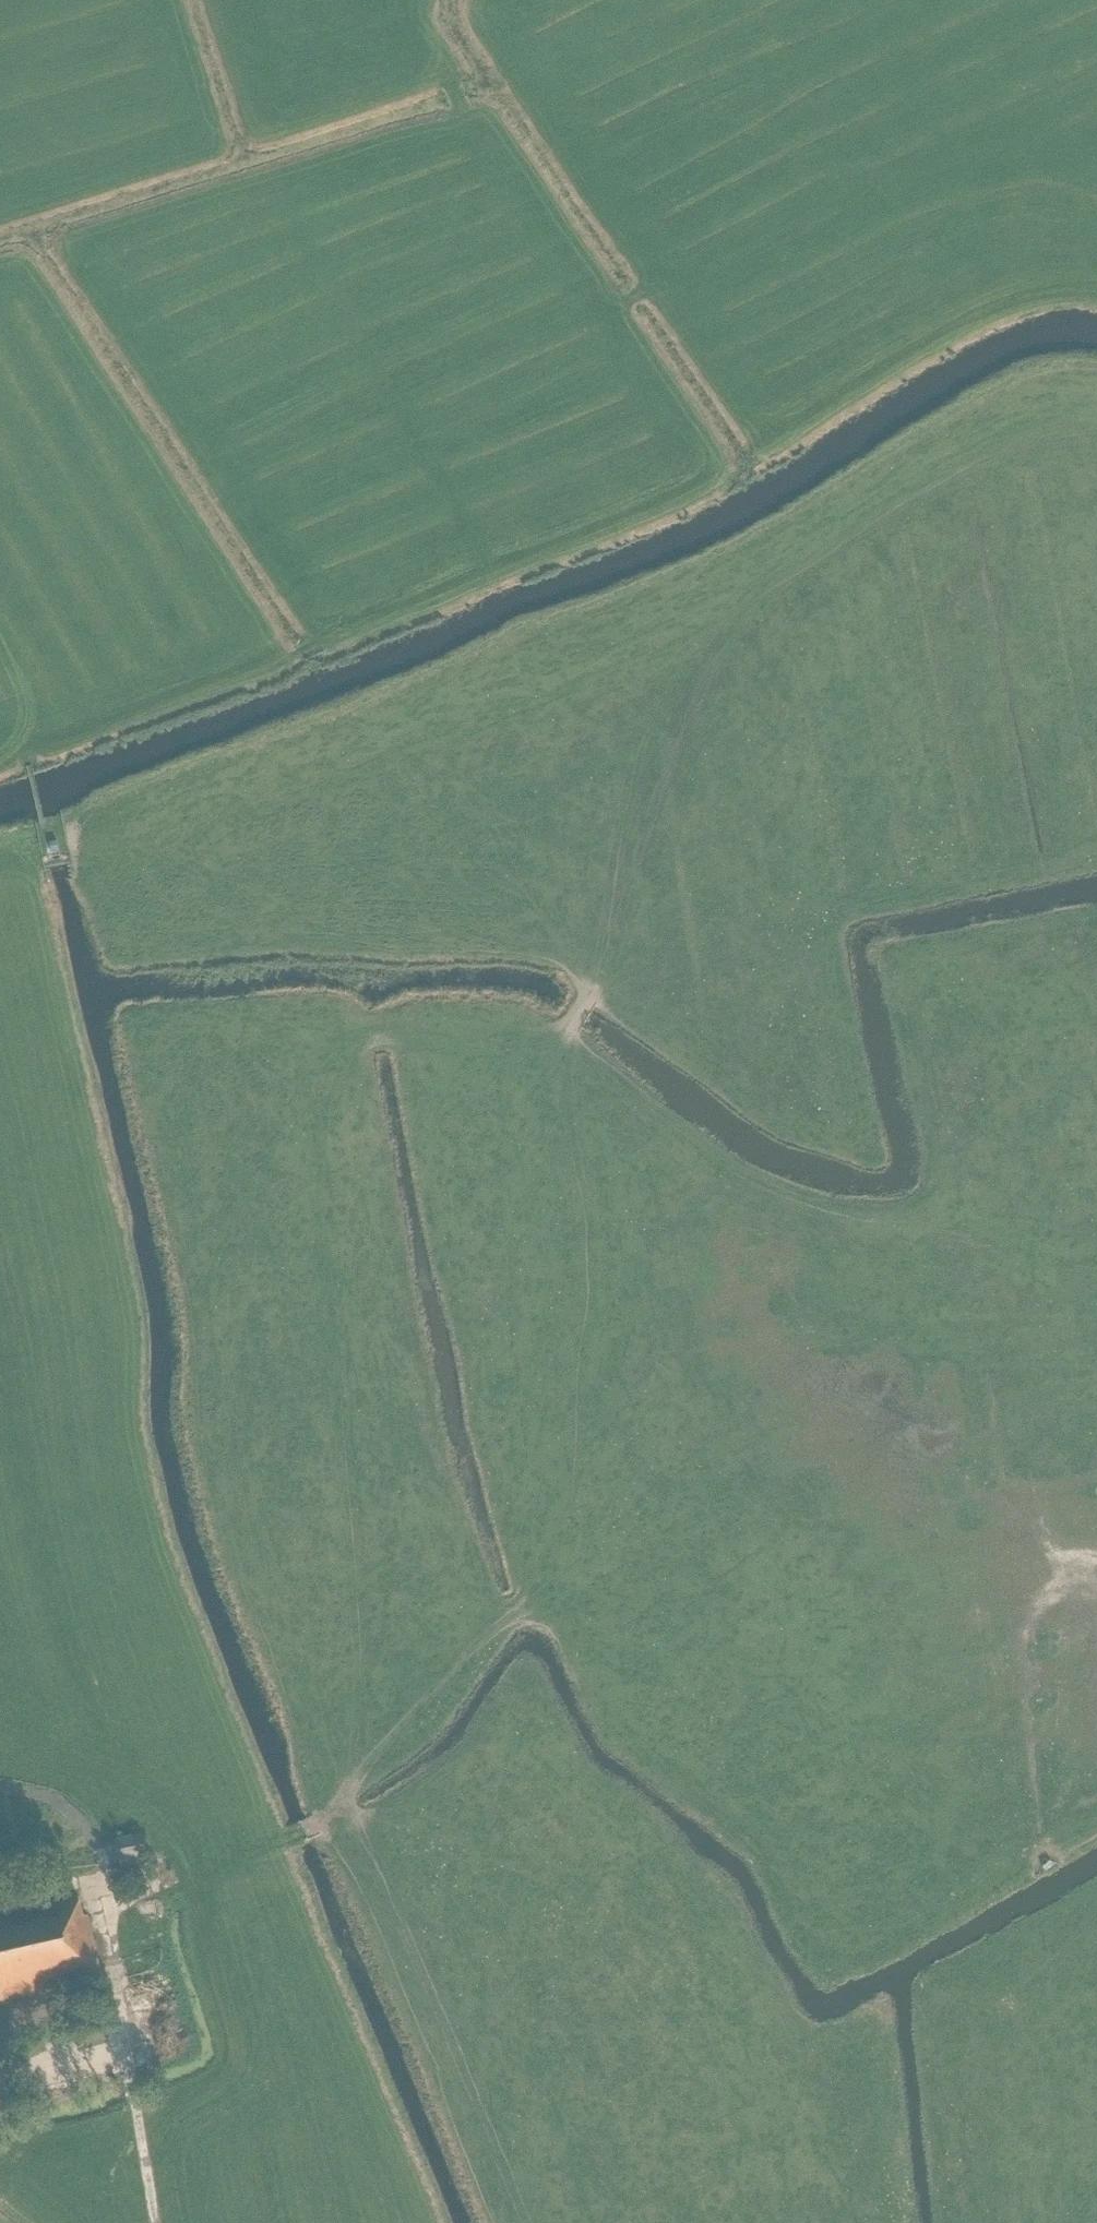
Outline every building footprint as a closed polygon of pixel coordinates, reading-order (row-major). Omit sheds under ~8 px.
[(148,1860),(142,1835),(115,1841),(124,1884),(148,1879),(145,1861),(148,1860)] [(79,1895),(0,1913),(0,2001),(102,1979),(88,1915),(83,1916),(79,1895)]
